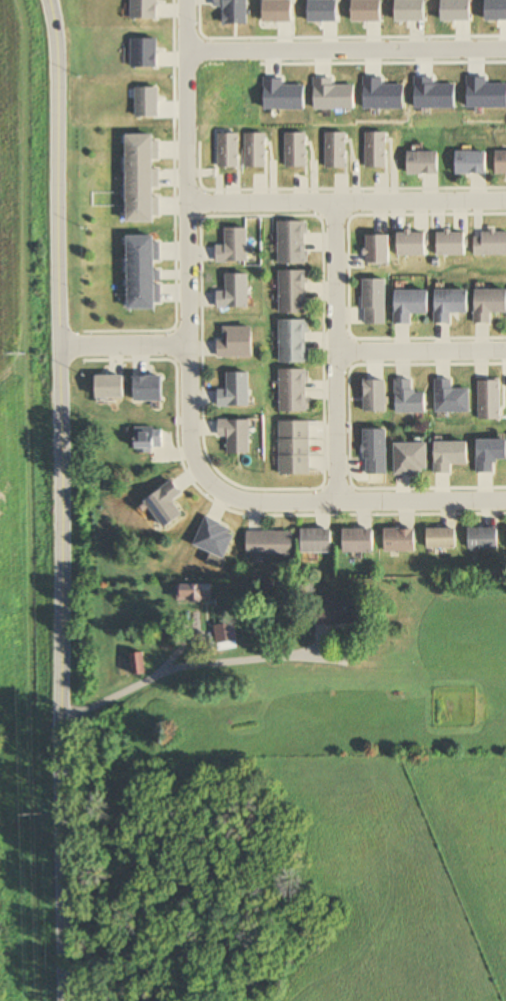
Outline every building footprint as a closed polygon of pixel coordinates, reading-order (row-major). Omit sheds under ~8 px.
[(366,133),(366,167),(387,166),(387,133),(366,133)] [(325,134),(325,170),(347,170),(346,134),(325,134)] [(408,152),(408,175),(440,175),(440,152),(408,152)] [(456,152),(457,176),(488,175),(488,152),(456,152)] [(497,176),(505,176),(505,152),(496,152),(497,176)] [(279,263),(306,263),(306,221),(279,221),(279,263)] [(474,231),(474,254),(505,253),(505,230),(474,231)] [(398,232),(398,255),(426,255),(426,232),(398,232)] [(437,232),(437,255),(465,255),(465,232),(437,232)] [(367,235),(367,264),(390,264),(389,235),(367,235)] [(306,270),(279,270),(279,313),(307,313),(306,270)] [(395,289),(396,324),(411,323),(411,315),(429,315),(429,289),(395,289)] [(434,290),(434,323),(452,323),(452,313),(468,313),(468,290),(434,290)] [(475,324),(493,324),(493,313),(505,313),(505,290),(475,290),(475,324)] [(279,362),(307,362),(307,320),(279,320),(279,362)] [(307,369),(279,369),(279,413),(307,413),(307,369)] [(395,414),(427,414),(427,394),(413,394),(413,380),(395,380),(395,414)] [(435,414),(471,414),(471,390),(452,390),(452,380),(435,380),(435,414)] [(311,422),(279,422),(279,475),(311,475),(311,422)] [(136,427),(136,448),(162,448),(162,427),(136,427)] [(395,474),(429,474),(429,443),(395,443),(395,474)] [(184,515),(174,501),(183,494),(173,481),(146,501),(165,528),(184,515)] [(226,557),(236,530),(205,519),(195,547),(226,557)] [(416,551),(416,528),(385,528),(385,551),(416,551)] [(468,549),(498,549),(498,528),(468,528),(468,549)] [(301,529),(301,553),(332,553),(332,529),(301,529)] [(374,529),(343,529),(343,552),(374,552),(374,529)] [(427,529),(427,549),(457,549),(457,529),(427,529)] [(248,558),(293,558),(293,531),(248,531),(248,558)] [(178,602),(213,602),(213,584),(178,584),(178,602)] [(368,624),(368,600),(312,600),(312,624),(368,624)] [(213,626),(218,644),(237,640),(233,622),(213,626)] [(145,674),(144,653),(133,654),(133,674),(145,674)]
